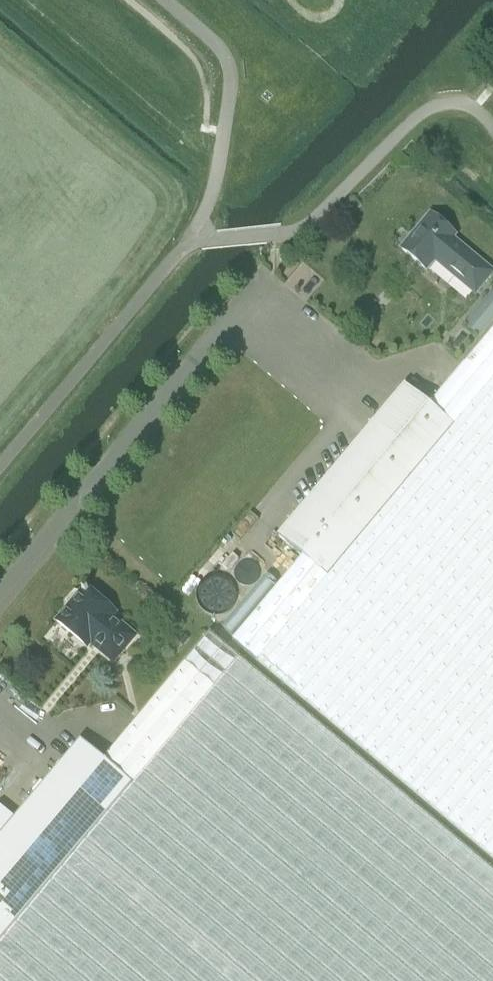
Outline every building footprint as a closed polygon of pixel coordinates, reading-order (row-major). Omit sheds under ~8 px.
[(400,252),(424,272),(433,262),(441,269),(448,269),(464,282),(466,289),(473,296),(490,275),(450,241),(453,238),(429,218),(400,252)] [(464,325),(479,338),(492,321),(492,288),(464,325)] [(428,409),(455,432),(330,582),(302,559),(231,643),(492,863),(492,331),(428,409)] [(302,559),(330,582),(455,432),(428,409),(403,388),(277,538),(302,559)] [(115,615),(84,589),(79,595),(74,594),(65,604),(67,609),(55,623),(86,649),(90,644),(101,652),(100,654),(112,664),(134,638),(111,619),(115,615)] [(102,762),(135,789),(0,950),(0,980),(492,980),(492,876),(208,637),(102,762)] [(135,789),(102,762),(79,743),(0,837),(0,950),(135,789)]
